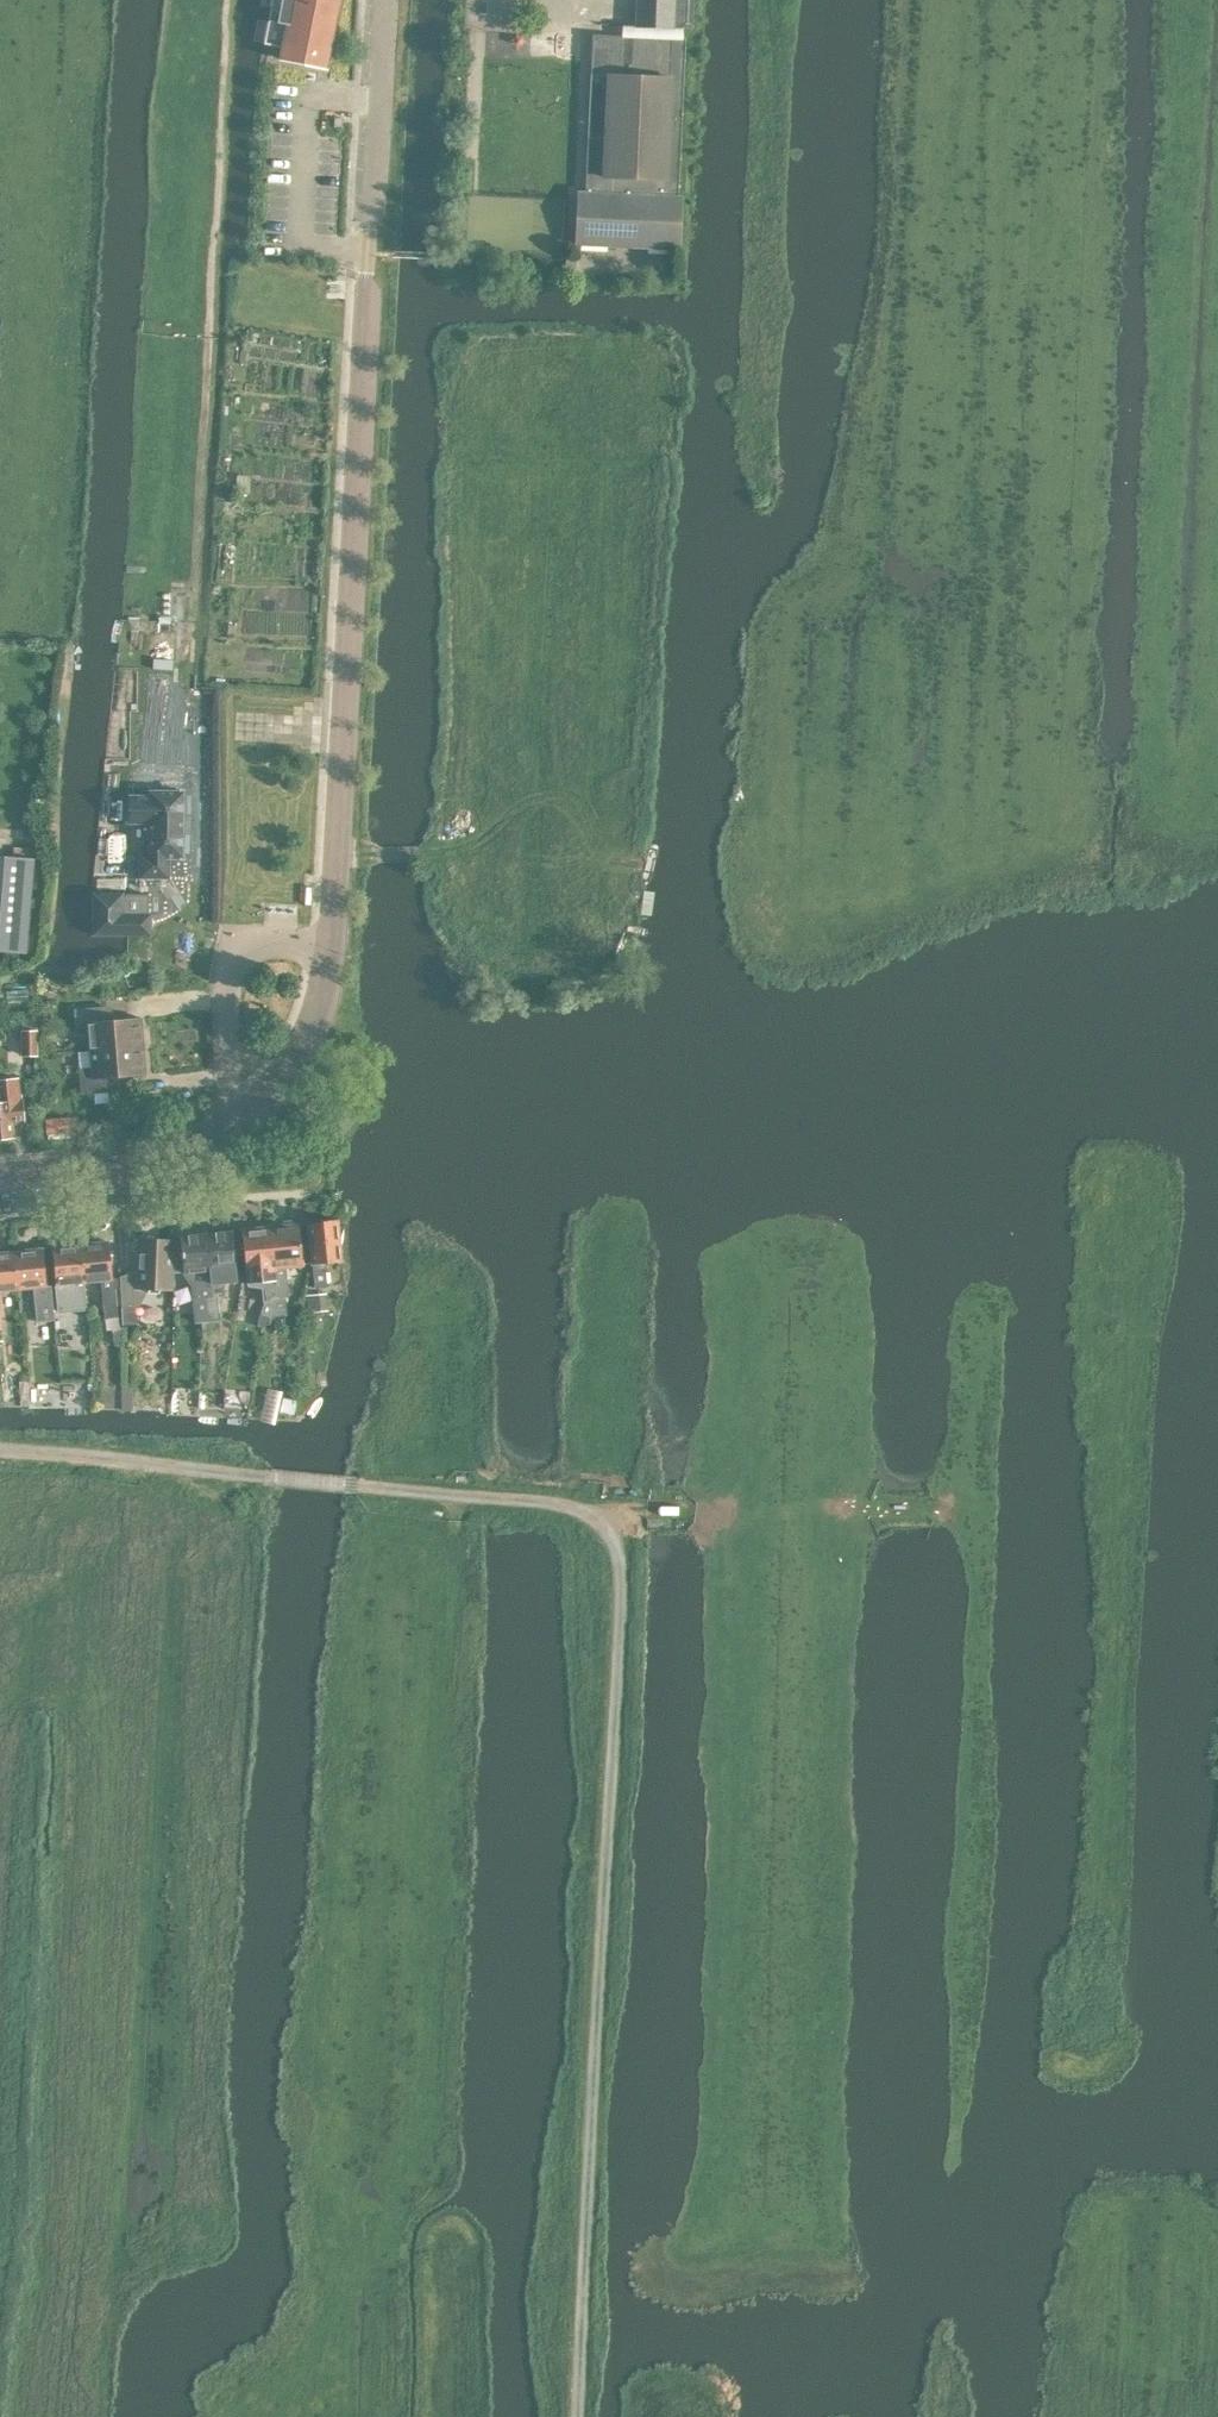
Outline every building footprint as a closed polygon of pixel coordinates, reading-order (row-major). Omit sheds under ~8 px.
[(263,43),(319,54),(330,0),(271,0),(263,43)] [(636,35),(592,34),(585,193),(578,193),(576,241),(669,246),(678,246),(680,198),(677,198),(684,38),(682,38),(682,27),(691,28),(692,0),(637,0),(636,35)] [(130,795),(129,821),(149,821),(149,852),(140,852),(140,876),(168,877),(169,857),(182,857),(183,790),(149,790),(149,795),(130,795)] [(22,949),(29,856),(0,853),(0,948),(22,949)] [(148,893),(93,893),(93,933),(128,934),(150,934),(150,912),(147,912),(148,893)] [(85,1045),(138,1041),(135,1013),(102,1015),(101,1001),(68,1004),(70,1030),(83,1029),(85,1045)] [(23,1016),(22,1028),(37,1028),(37,1016),(23,1016)] [(37,1053),(37,1028),(22,1028),(22,1052),(37,1053)] [(138,1041),(85,1045),(86,1062),(73,1063),(75,1089),(108,1086),(107,1072),(140,1070),(138,1041)] [(12,1135),(10,1121),(24,1119),(22,1099),(19,1099),(16,1077),(0,1078),(0,1136),(12,1135)] [(108,1090),(94,1091),(95,1102),(109,1101),(108,1090)] [(68,1116),(45,1118),(46,1131),(69,1129),(68,1116)] [(332,1220),(332,1218),(316,1220),(316,1222),(306,1223),(313,1288),(326,1287),(323,1262),(340,1260),(336,1220),(332,1220)] [(269,1226),(268,1226),(275,1296),(270,1296),(270,1299),(270,1315),(287,1314),(286,1295),(290,1295),(287,1265),(301,1264),(297,1224),(296,1224),(293,1224),(293,1222),(278,1223),(278,1225),(269,1226)] [(255,1225),(241,1227),(241,1229),(247,1282),(262,1284),(263,1301),(260,1312),(268,1314),(270,1315),(270,1299),(270,1296),(275,1296),(268,1226),(255,1228),(255,1225)] [(230,1230),(202,1233),(209,1296),(205,1297),(207,1321),(218,1319),(217,1295),(223,1295),(222,1283),(235,1281),(230,1230)] [(192,1321),(198,1321),(207,1321),(205,1297),(209,1296),(202,1233),(178,1235),(182,1273),(189,1286),(192,1321)] [(139,1281),(139,1287),(171,1288),(172,1237),(140,1236),(139,1280),(139,1281)] [(79,1243),(83,1281),(99,1280),(102,1316),(116,1315),(113,1286),(116,1286),(115,1278),(111,1279),(107,1240),(79,1243)] [(79,1243),(50,1245),(53,1283),(56,1310),(86,1307),(83,1281),(79,1243)] [(40,1247),(13,1250),(16,1288),(32,1286),(35,1319),(52,1319),(52,1313),(49,1287),(45,1288),(40,1247)] [(13,1250),(0,1251),(0,1289),(16,1288),(13,1250)] [(134,1281),(120,1282),(122,1324),(137,1323),(135,1287),(139,1287),(139,1281),(134,1281)] [(327,1307),(325,1292),(305,1294),(306,1309),(327,1307)] [(260,1312),(258,1324),(266,1325),(268,1314),(268,1315),(260,1312)] [(132,1381),(122,1381),(121,1409),(132,1409),(132,1381)] [(282,1396),(279,1409),(293,1412),(296,1399),(282,1396)]
